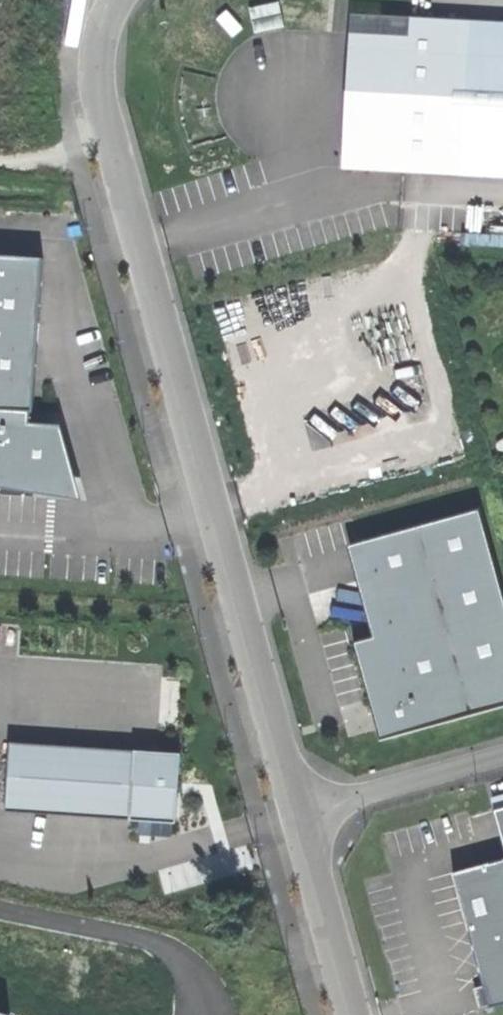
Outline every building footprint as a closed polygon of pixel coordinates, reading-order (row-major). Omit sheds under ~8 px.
[(350,13),(343,140),(342,169),(502,178),(502,22),(411,17),(350,13)] [(0,256),(0,408),(32,410),(43,259),(0,256)] [(0,408),(0,487),(3,487),(52,496),(86,501),(62,426),(31,424),(32,410),(0,408)] [(480,510),(359,543),(348,546),(372,636),(353,641),(374,719),(377,730),(380,739),(502,705),(502,594),(480,510)] [(10,742),(5,811),(176,823),(178,789),(178,783),(180,754),(157,752),(10,742)] [(494,810),(502,843),(502,808),(494,810)] [(452,873),(466,922),(483,987),(488,1005),(488,1008),(502,1004),(502,859),(452,873)] [(477,1008),(488,1005),(483,987),(472,989),(475,998),(477,1008)]
